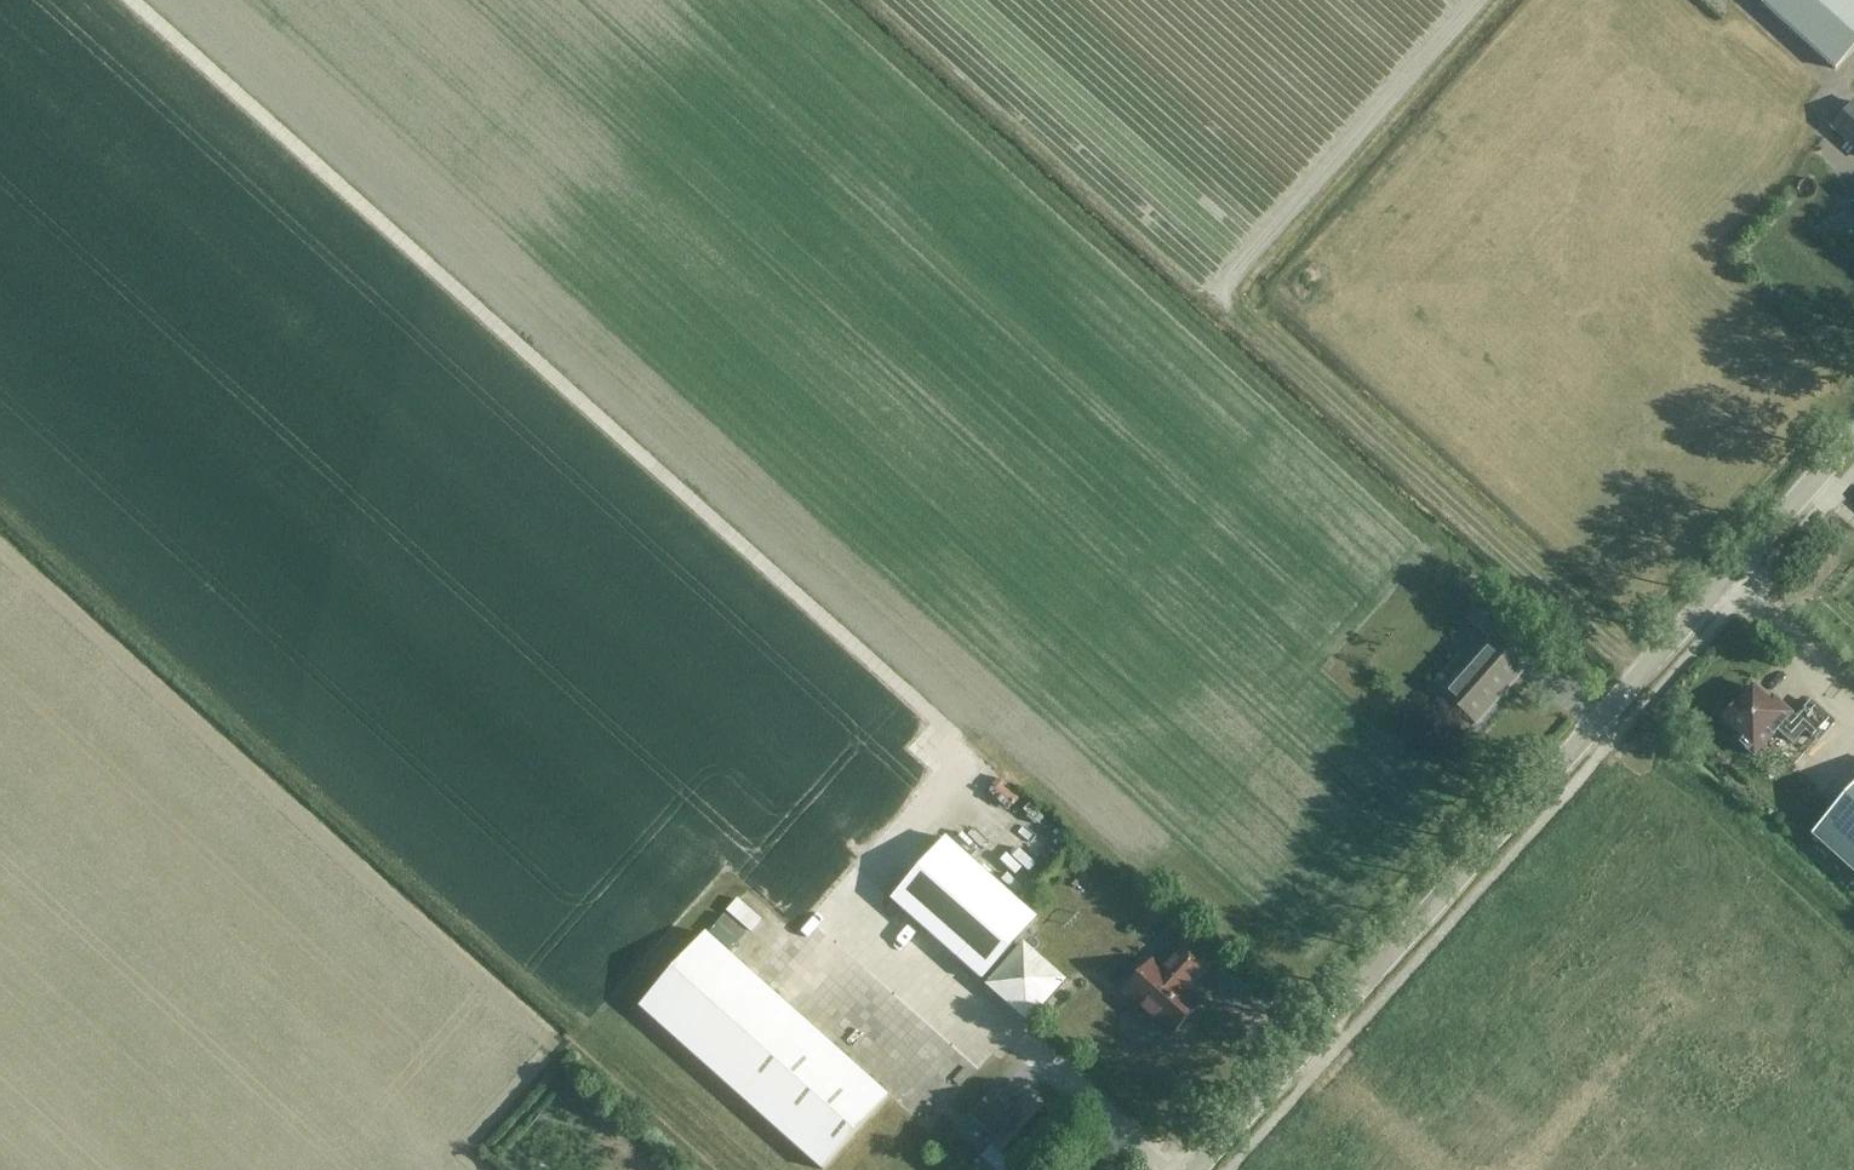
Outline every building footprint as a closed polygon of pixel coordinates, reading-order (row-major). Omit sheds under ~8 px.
[(1765,6),(1836,70),(1853,50),(1853,0),(1770,0),(1765,6)] [(1833,128),(1853,146),(1853,105),(1833,128)] [(1495,645),(1511,626),(1482,600),(1465,620),(1488,640),(1495,645)] [(1477,726),(1523,674),(1490,645),(1444,697),(1477,726)] [(1818,742),(1834,724),(1812,704),(1797,720),(1773,699),(1770,702),(1754,688),(1722,722),(1739,737),(1736,741),(1754,757),(1778,730),(1793,743),(1805,730),(1818,742)] [(1813,835),(1853,871),(1853,789),(1813,835)] [(892,900),(982,981),(1038,919),(947,838),(892,900)] [(1180,933),(1127,993),(1140,1006),(1137,1011),(1139,1018),(1147,1025),(1154,1026),(1159,1023),(1173,1035),(1199,1005),(1186,993),(1213,963),(1180,933)] [(889,1096),(707,934),(640,1009),(820,1169),(823,1169),(889,1096)] [(1024,946),(989,986),(1029,1022),(1064,982),(1024,946)] [(989,1142),(1019,1169),(1033,1154),(1034,1155),(1046,1142),(1045,1141),(1058,1126),(1028,1099),(1015,1114),(1008,1108),(1010,1106),(996,1094),(975,1118),(995,1136),(989,1142)]
